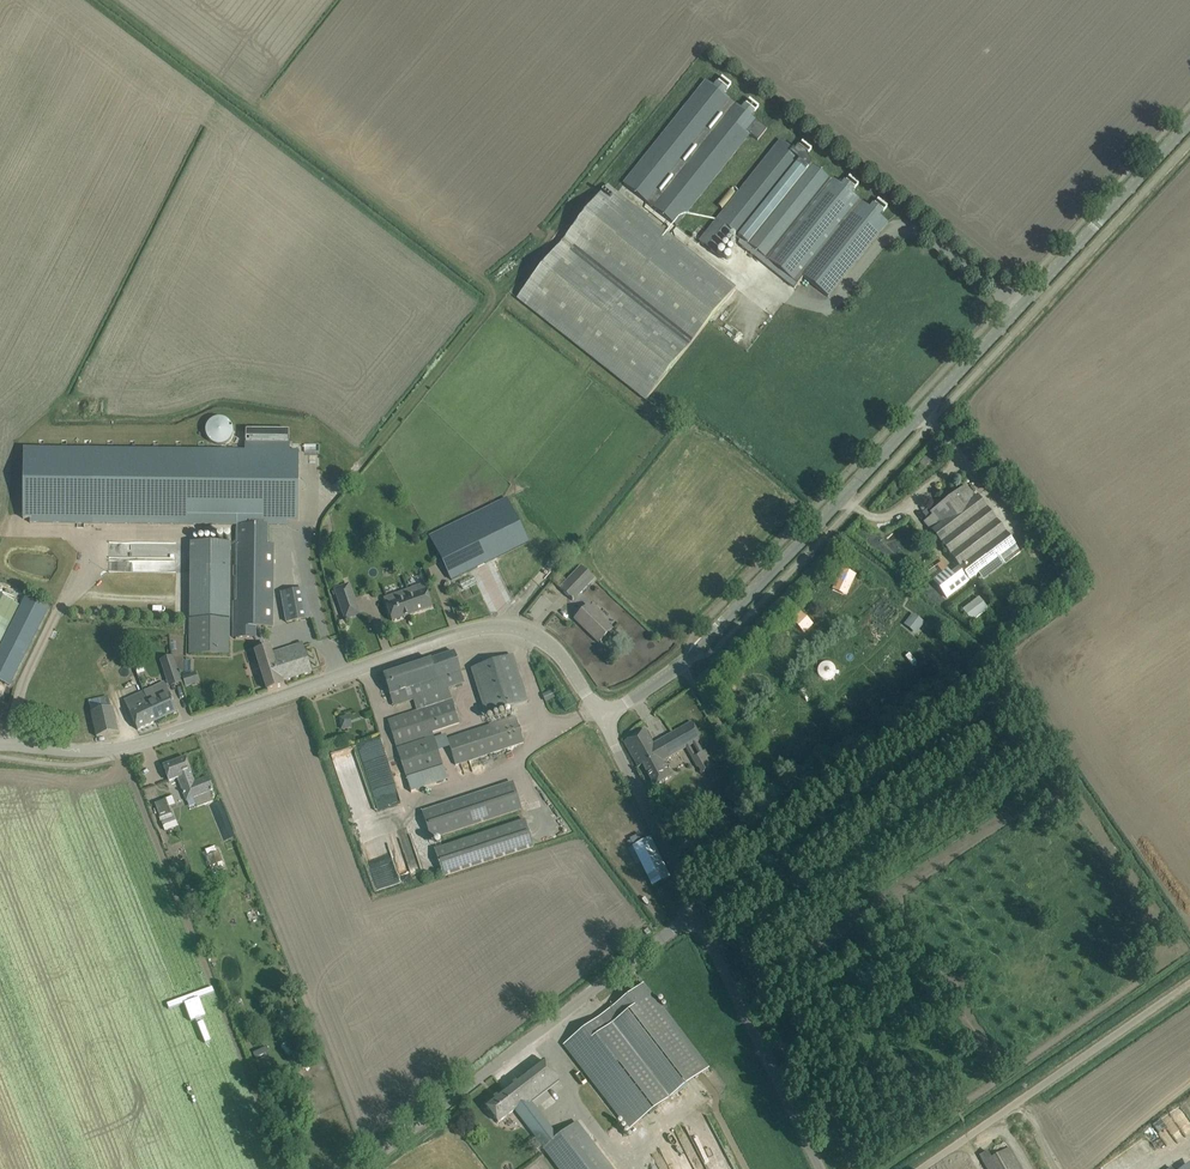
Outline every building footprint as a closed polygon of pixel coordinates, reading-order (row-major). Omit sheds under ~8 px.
[(707,80),(624,184),(676,226),(750,134),(758,141),(768,129),(759,122),(752,117),(761,106),(751,100),(743,109),(723,93),(731,82),(721,75),(713,85),(707,80)] [(782,140),(700,242),(715,254),(733,232),(741,239),(738,243),(766,265),(833,181),(832,180),(811,164),(808,155),(798,147),(795,151),(782,140)] [(833,181),(766,265),(795,289),(804,278),(829,297),(889,223),(882,217),(880,216),(883,212),(874,205),(871,208),(851,193),(854,189),(850,186),(845,182),(842,186),(834,179),(832,180),(833,181)] [(646,400),(736,288),(607,186),(517,298),(646,400)] [(210,421),(208,424),(207,427),(206,430),(206,434),(208,438),(210,441),(213,443),(217,445),(220,445),(223,445),(226,443),(229,441),(232,438),(233,435),(234,431),(233,427),(232,424),(230,422),(228,420),(224,418),(220,417),(216,418),(213,419),(210,421)] [(82,448),(25,449),(26,517),(31,517),(31,524),(78,524),(92,524),(236,526),(264,526),(288,526),(288,522),(298,522),(299,451),(289,451),(290,431),(246,430),(246,450),(93,448),(82,448)] [(923,467),(929,460),(926,457),(920,463),(923,467)] [(1016,545),(978,496),(975,498),(966,486),(930,513),(933,516),(924,522),(959,568),(952,574),(948,569),(933,580),(947,598),(1016,545)] [(439,555),(452,580),(528,542),(506,499),(430,536),(439,555)] [(233,625),(233,637),(256,638),(256,626),(272,627),(273,544),(264,544),(264,526),(236,526),(235,602),(233,602),(233,625)] [(144,551),(144,543),(133,542),(133,543),(110,542),(109,566),(119,567),(125,567),(126,556),(130,556),(131,550),(144,551)] [(193,543),(191,656),(230,656),(230,543),(193,543)] [(594,578),(582,566),(560,589),(573,601),(594,578)] [(838,595),(846,586),(851,591),(860,582),(848,571),(831,589),(838,595)] [(424,584),(384,599),(392,622),(433,608),(424,584)] [(335,590),(346,619),(359,614),(349,585),(335,590)] [(309,619),(307,607),(304,589),(281,593),(287,623),(309,619)] [(825,595),(818,603),(828,612),(835,604),(825,595)] [(18,606),(0,597),(0,644),(18,606)] [(889,616),(899,610),(891,597),(872,610),(878,618),(887,612),(889,616)] [(969,622),(988,611),(979,597),(961,608),(969,622)] [(25,599),(3,642),(24,653),(25,653),(47,610),(25,599)] [(841,606),(848,613),(855,607),(848,600),(841,606)] [(612,629),(589,606),(582,613),(580,611),(575,616),(577,618),(575,620),(599,643),(612,629)] [(794,629),(800,635),(805,630),(810,635),(824,621),(812,610),(794,629)] [(915,635),(925,624),(912,612),(902,624),(915,635)] [(915,644),(926,652),(940,634),(929,626),(915,644)] [(785,630),(782,634),(793,642),(796,638),(785,630)] [(269,647),(255,651),(268,691),(284,686),(282,682),(311,673),(302,644),(271,653),(269,647)] [(799,647),(791,653),(799,663),(807,656),(799,647)] [(841,669),(851,661),(844,651),(834,658),(841,669)] [(454,652),(384,676),(394,706),(413,700),(417,711),(388,721),(407,778),(443,766),(444,766),(439,751),(435,738),(433,732),(460,723),(448,688),(464,683),(454,652)] [(486,714),(527,701),(513,656),(472,669),(486,714)] [(962,661),(958,656),(949,663),(958,674),(973,662),(969,656),(962,661)] [(177,672),(171,657),(163,661),(168,675),(177,672)] [(820,680),(830,675),(825,665),(815,669),(820,680)] [(887,683),(897,699),(908,692),(898,676),(887,683)] [(164,683),(144,692),(157,721),(178,712),(164,683)] [(138,730),(157,721),(144,692),(124,701),(138,730)] [(879,713),(890,706),(884,696),(873,703),(879,713)] [(89,702),(92,718),(96,737),(118,733),(113,708),(110,709),(108,698),(89,702)] [(351,726),(349,717),(340,719),(342,728),(351,726)] [(516,717),(504,721),(447,740),(456,765),(524,743),(516,717)] [(701,740),(697,733),(691,722),(653,744),(645,730),(624,742),(638,768),(643,765),(655,787),(672,777),(663,761),(701,740)] [(381,738),(334,750),(352,817),(377,811),(368,778),(390,773),(381,738)] [(700,773),(713,766),(705,751),(692,759),(700,773)] [(185,758),(163,766),(169,782),(178,779),(186,801),(193,799),(196,808),(213,801),(209,792),(212,791),(207,778),(195,783),(185,758)] [(423,813),(431,839),(522,809),(513,783),(423,813)] [(161,818),(172,813),(166,800),(155,805),(161,818)] [(160,818),(159,818),(161,822),(165,832),(178,827),(174,817),(173,818),(171,814),(160,818)] [(443,876),(534,847),(525,821),(435,850),(443,876)] [(653,886),(670,877),(651,838),(633,846),(653,886)] [(188,860),(182,840),(175,841),(180,862),(188,860)] [(219,852),(207,856),(211,867),(223,862),(219,852)] [(565,1044),(630,1129),(708,1069),(643,984),(565,1044)] [(303,1058),(297,1065),(305,1071),(310,1064),(303,1058)] [(536,1108),(563,1086),(544,1061),(485,1106),(498,1123),(515,1111),(560,1168),(612,1168),(576,1122),(558,1136),(536,1108)] [(1010,1148),(991,1159),(987,1152),(979,1156),(987,1168),(1021,1168),(1010,1148)]
